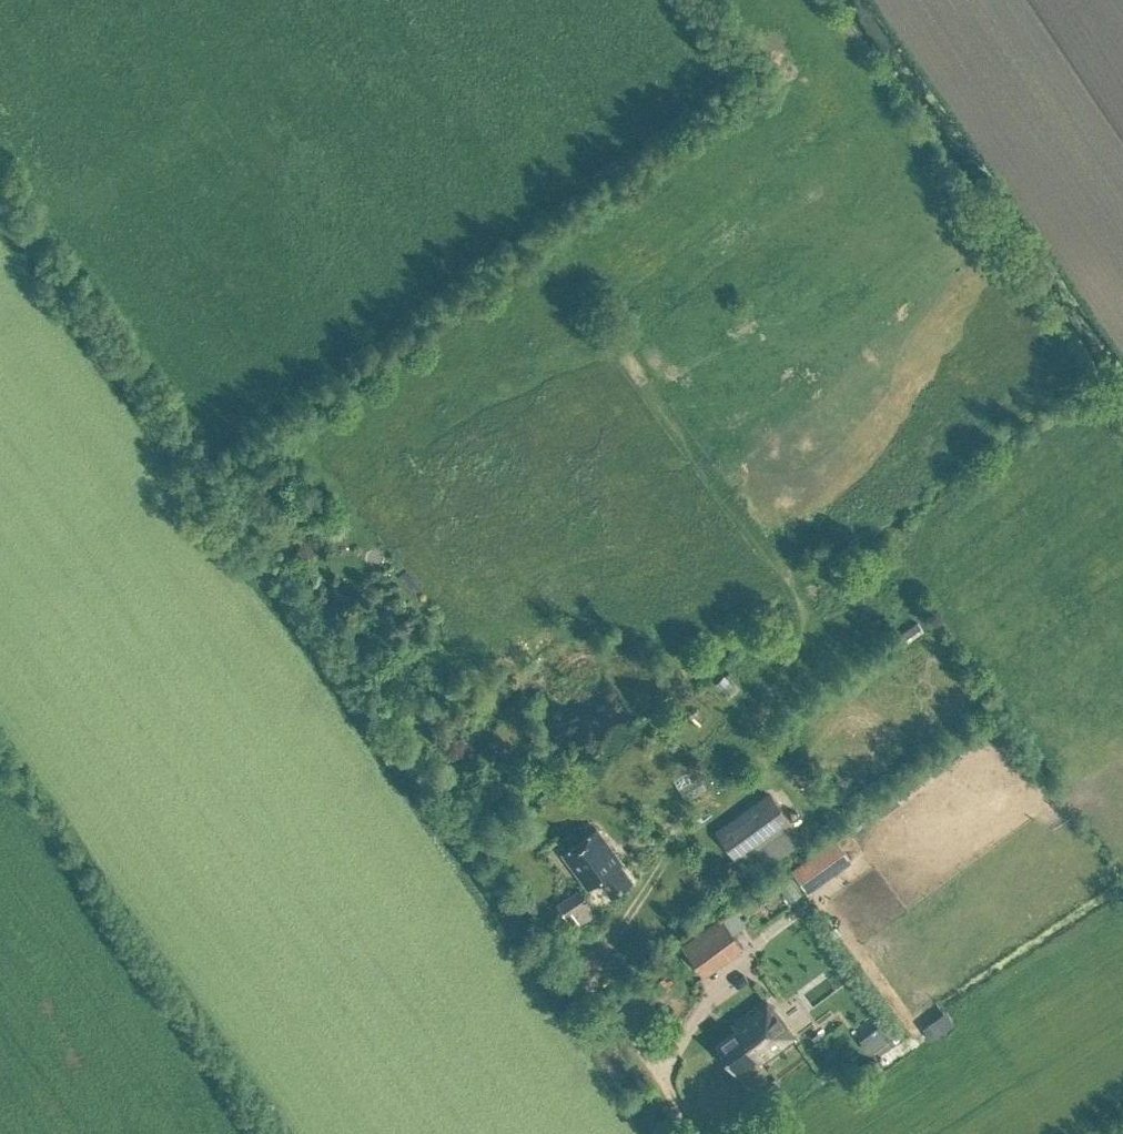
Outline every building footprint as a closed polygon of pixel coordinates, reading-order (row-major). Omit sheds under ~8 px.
[(750,876),(804,837),(769,789),(715,828),(750,876)] [(624,861),(598,825),(561,851),(587,888),(599,879),(611,895),(634,879),(622,862),(624,861)] [(830,875),(813,852),(791,868),(807,891),(830,875)] [(596,913),(578,887),(557,902),(567,917),(573,913),(580,924),(596,913)] [(719,915),(679,943),(701,974),(741,946),(719,915)] [(760,1062),(778,1048),(749,1010),(731,1023),(736,1029),(715,1045),(735,1071),(756,1055),(760,1062)] [(869,1051),(897,1031),(887,1017),(859,1037),(869,1051)]
